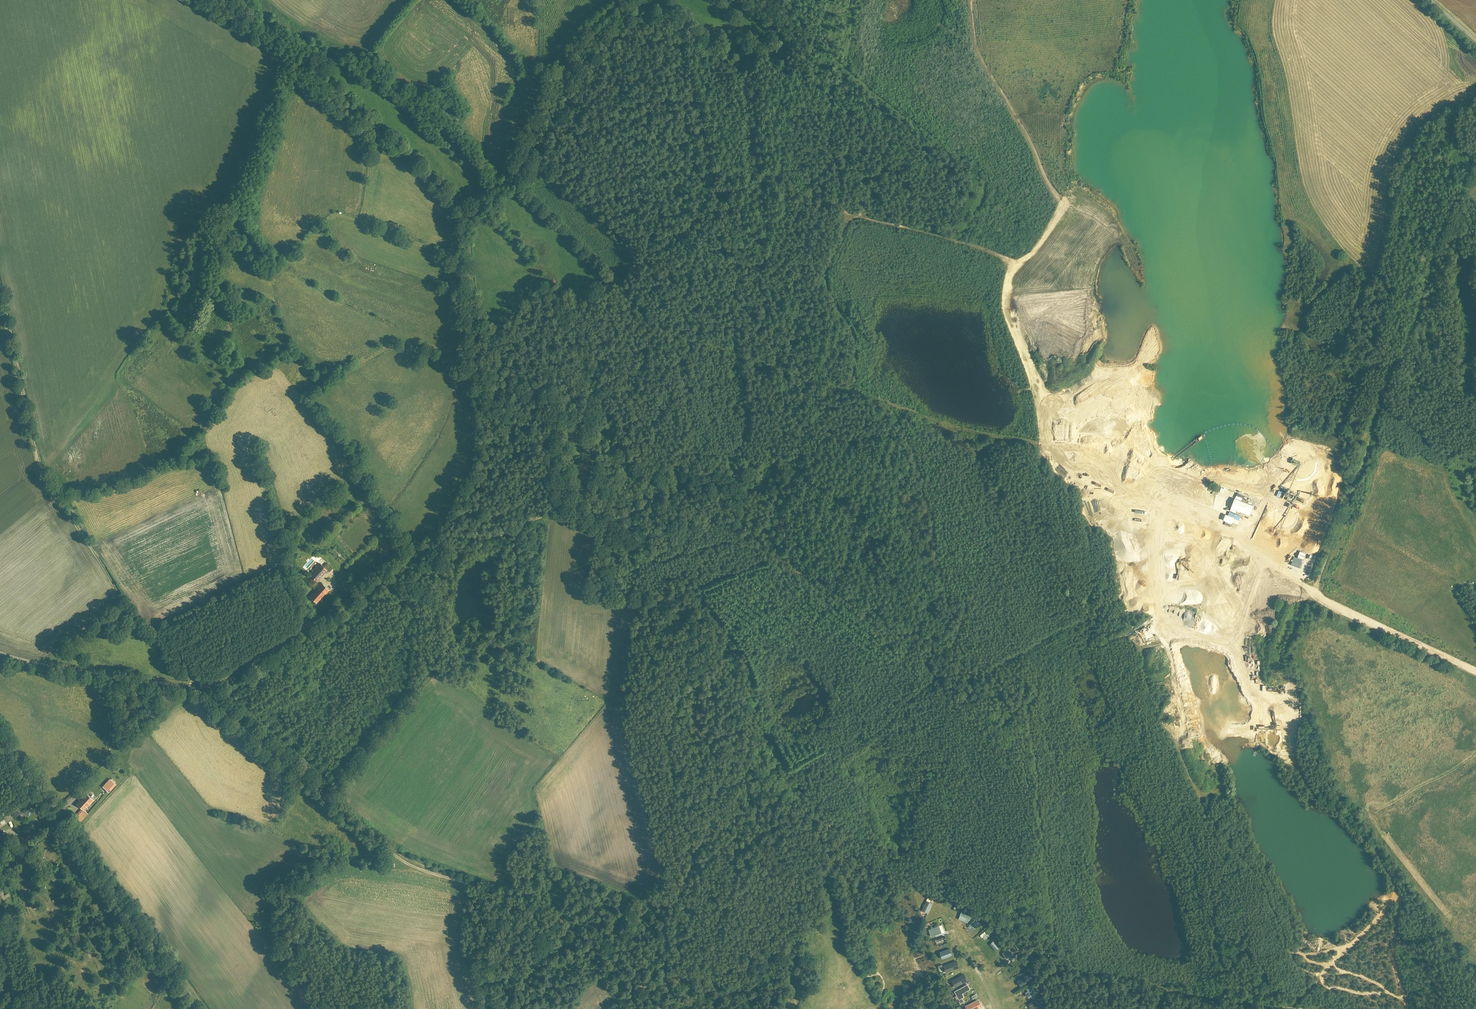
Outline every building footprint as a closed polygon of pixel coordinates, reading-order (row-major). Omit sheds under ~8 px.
[(1310,545),(1304,544),(1299,559),(1296,558),(1294,564),(1297,565),(1302,567),(1310,545)] [(309,575),(317,582),(326,571),(317,564),(309,575)] [(319,584),(309,598),(318,605),(329,591),(319,584)] [(102,788),(108,794),(116,785),(110,780),(102,788)] [(72,817),(78,823),(87,814),(83,810),(93,800),(86,794),(75,806),(79,809),(72,817)] [(11,820),(8,814),(0,818),(0,826),(11,820)]
